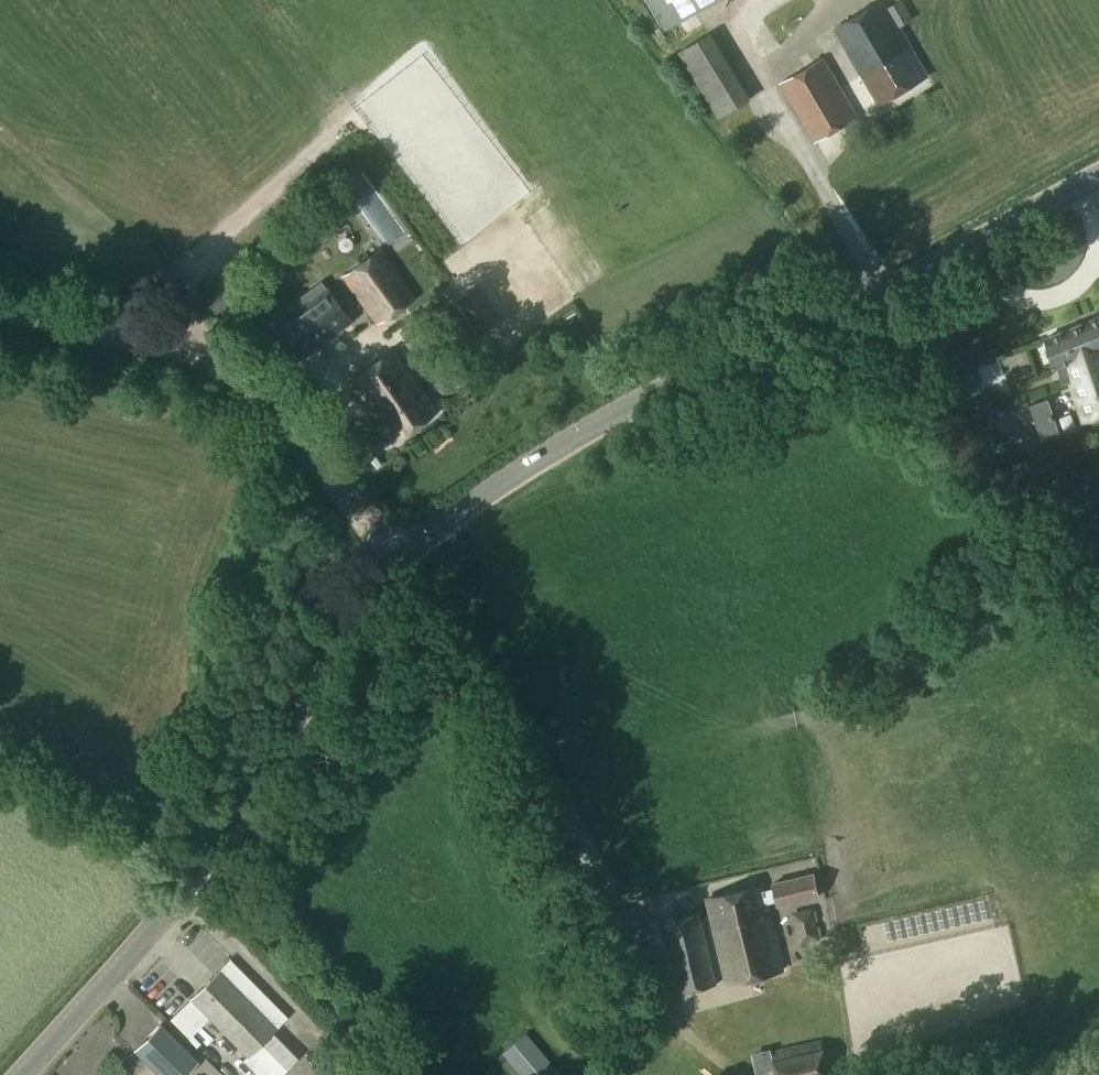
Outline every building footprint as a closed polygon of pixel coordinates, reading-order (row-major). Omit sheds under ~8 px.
[(664,29),(714,0),(647,0),(664,29)] [(882,1),(834,29),(878,105),(926,77),(897,27),(911,19),(901,2),(887,10),(882,1)] [(709,35),(679,53),(719,117),(748,99),(709,35)] [(822,59),(780,84),(814,142),(857,118),(822,59)] [(380,249),(342,276),(375,322),(413,295),(380,249)] [(349,322),(326,288),(278,323),(302,356),(349,322)] [(203,301),(214,316),(227,307),(216,292),(203,301)] [(1045,338),(1062,387),(1065,386),(1079,427),(1098,418),(1098,317),(1045,338)] [(391,349),(348,380),(391,440),(434,409),(391,349)] [(760,887),(706,900),(725,982),(780,970),(764,904),(775,901),(776,906),(817,896),(812,874),(771,884),(772,889),(761,891),(760,887)] [(809,911),(792,915),(798,943),(816,939),(809,911)] [(697,913),(660,921),(678,993),(714,985),(697,913)] [(190,999),(246,1056),(243,1059),(258,1074),(280,1074),(297,1057),(271,1031),(286,1017),(228,960),(190,999)] [(133,1051),(157,1074),(184,1074),(196,1063),(157,1026),(133,1051)] [(503,1052),(523,1074),(561,1074),(525,1033),(503,1052)] [(770,1052),(776,1074),(827,1074),(820,1040),(770,1052)]
